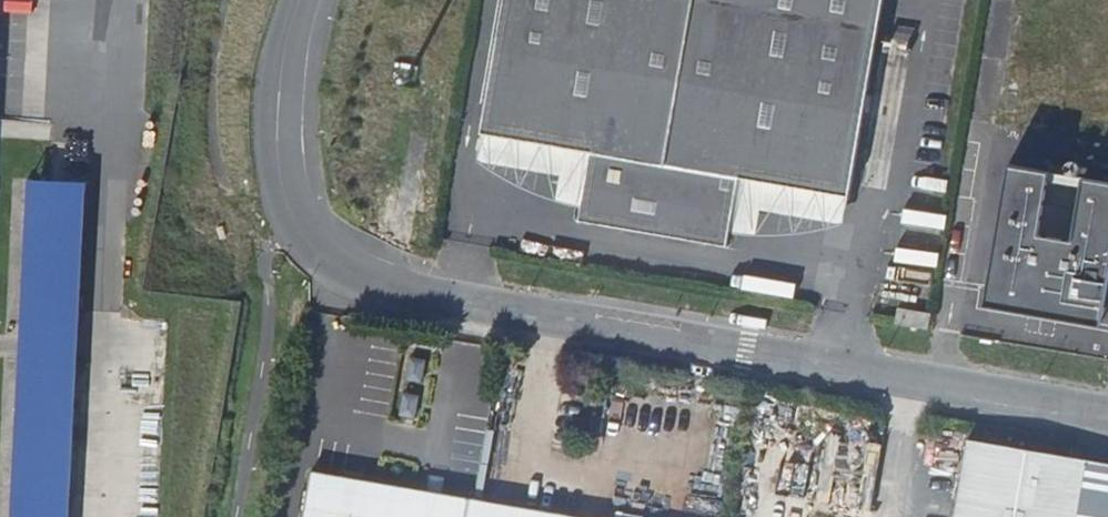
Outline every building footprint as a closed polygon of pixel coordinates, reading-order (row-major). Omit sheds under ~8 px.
[(583,217),(730,243),(732,233),(742,177),(850,196),(884,0),(507,0),(485,130),(595,151),(585,207),(583,217)] [(570,205),(585,207),(595,151),(485,130),(479,159),(490,168),(501,177),(512,183),(523,190),(534,195),(545,199),(561,203),(570,205)] [(1107,295),(1107,180),(1010,164),(986,305),(1103,325),(1107,295)] [(88,179),(30,176),(15,516),(73,516),(88,179)] [(845,225),(850,196),(742,177),(732,233),(744,235),(759,235),(771,236),(788,235),(802,234),(815,232),(830,229),(837,227),(845,225)] [(893,319),(922,324),(925,305),(896,301),(893,319)] [(971,439),(957,516),(1107,516),(1107,464),(971,439)] [(301,516),(475,516),(478,496),(310,467),(301,516)] [(475,516),(594,516),(478,496),(475,516)]
